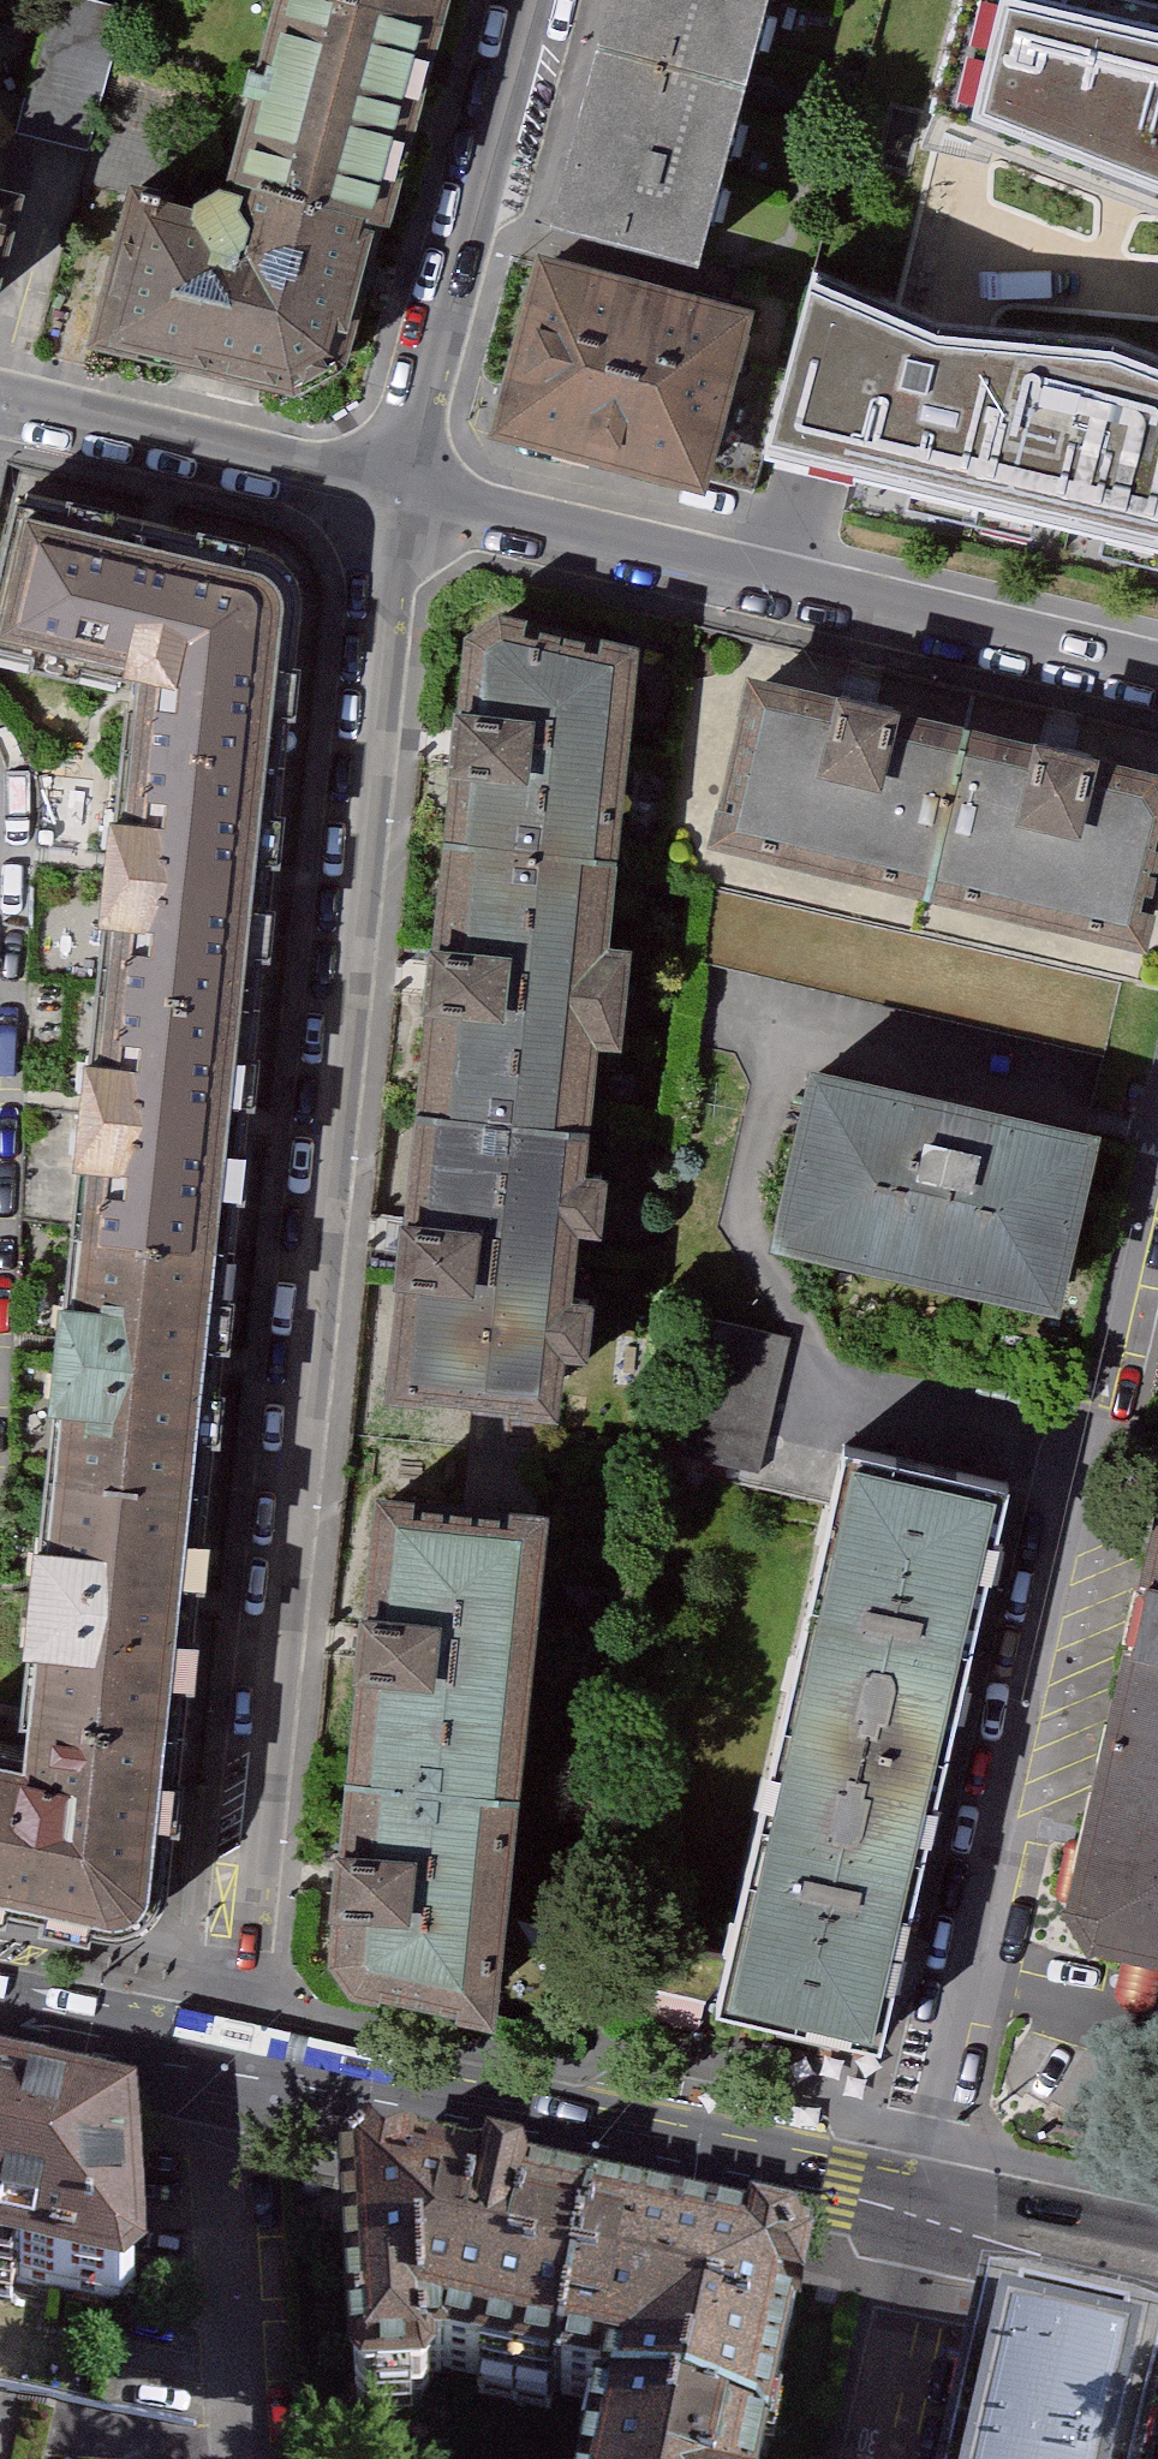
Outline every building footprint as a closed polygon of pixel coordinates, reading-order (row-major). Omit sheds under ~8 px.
[(443,42),(298,0),(294,0),(243,190),(200,209),(142,194),(106,338),(301,384),(361,351),(443,42)] [(443,42),(455,0),(298,0),(443,42)] [(603,86),(740,122),(775,0),(626,0),(603,86)] [(939,126),(989,144),(1102,186),(1147,202),(1157,207),(1157,15),(1091,0),(969,0),(939,126)] [(700,263),(740,122),(603,86),(565,229),(700,263)] [(22,202),(0,197),(0,288),(22,202)] [(745,324),(550,272),(516,402),(538,438),(703,483),(745,324)] [(816,281),(776,448),(1157,539),(1157,373),(1120,359),(977,350),(943,348),(886,318),(816,281)] [(138,674),(135,707),(275,721),(286,602),(283,582),(276,572),(264,563),(21,507),(0,609),(0,640),(138,674)] [(460,832),(615,848),(634,658),(510,628),(482,649),(460,832)] [(930,879),(964,726),(765,679),(730,832),(930,879)] [(250,1000),(275,721),(135,707),(108,985),(250,1000)] [(930,879),(1140,928),(1157,856),(1157,780),(1151,771),(964,726),(930,879)] [(584,1118),(593,1035),(618,1037),(627,952),(604,949),(615,848),(460,832),(431,1102),(584,1118)] [(250,1000),(108,985),(84,1228),(227,1242),(250,1000)] [(1090,1135),(823,1074),(786,1241),(1053,1303),(1090,1135)] [(584,1118),(431,1102),(401,1377),(552,1393),(558,1337),(579,1340),(584,1296),(562,1294),(571,1210),(594,1212),(597,1177),(578,1175),(584,1118)] [(205,1477),(227,1242),(84,1228),(62,1464),(205,1477)] [(794,1341),(720,1325),(690,1460),(763,1476),(794,1341)] [(791,1725),(941,1755),(1005,1483),(855,1448),(791,1725)] [(205,1477),(62,1464),(38,1711),(183,1724),(205,1477)] [(355,1754),(513,1771),(542,1487),(385,1470),(355,1754)] [(1079,1902),(1098,1931),(1157,1945),(1157,1555),(1079,1902)] [(183,1724),(38,1711),(34,1750),(0,1743),(0,1902),(127,1930),(143,1929),(156,1922),(163,1909),(167,1896),(183,1724)] [(877,2027),(941,1755),(791,1725),(728,1992),(877,2027)] [(489,1999),(513,1771),(355,1754),(337,1941),(358,1969),(489,1999)] [(159,2329),(184,2309),(174,2142),(0,2104),(0,2294),(159,2329)] [(376,2190),(352,2206),(359,2410),(376,2424),(428,2422),(439,2407),(437,2391),(454,2392),(559,2414),(562,2400),(595,2238),(376,2190)] [(595,2238),(562,2400),(622,2412),(617,2438),(711,2458),(772,2458),(807,2303),(791,2281),(595,2238)] [(1157,2432),(1157,2378),(990,2341),(964,2458),(1152,2458),(1157,2432)] [(617,2438),(612,2458),(711,2458),(617,2438)]
